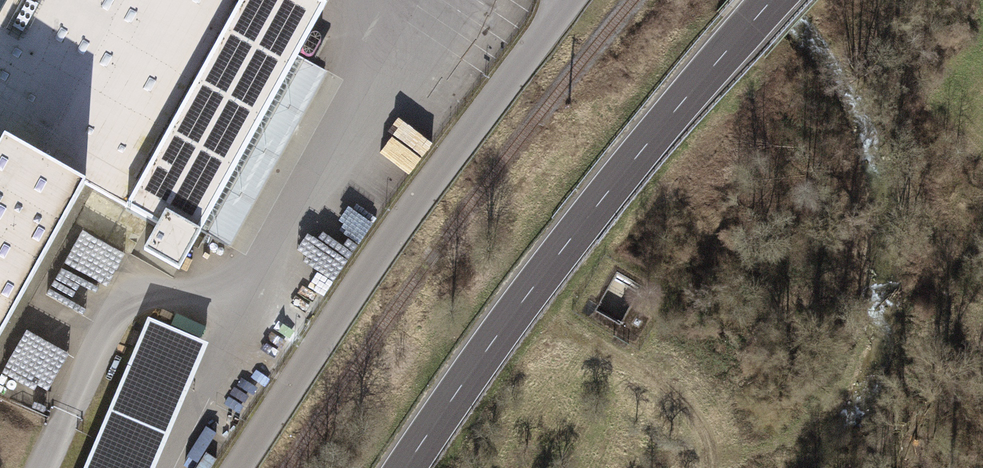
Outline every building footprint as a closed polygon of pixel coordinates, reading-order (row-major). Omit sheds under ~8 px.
[(234,0),(0,0),(0,153),(83,191),(147,227),(129,255),(169,280),(198,230),(246,259),(342,79),(295,57),(325,5),(315,0),(237,0),(236,2),(234,0)] [(0,153),(0,340),(83,191),(0,153)] [(148,317),(84,467),(157,467),(209,344),(148,317)]
